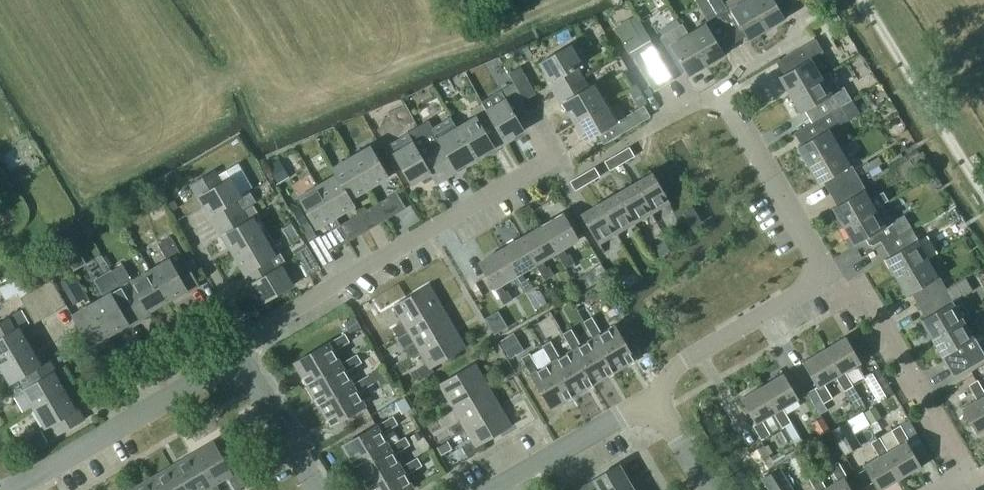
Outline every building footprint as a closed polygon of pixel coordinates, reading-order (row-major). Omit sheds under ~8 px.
[(713,6),(710,0),(696,0),(707,20),(705,22),(706,24),(689,34),(708,65),(726,54),(721,47),(733,39),(718,14),(713,6)] [(718,14),(733,39),(745,32),(750,40),(768,29),(750,0),(728,0),(726,2),(729,7),(718,14)] [(768,29),(786,19),(781,10),(793,3),(791,0),(750,0),(768,29)] [(651,54),(645,45),(633,52),(654,87),(685,68),(690,76),(708,65),(689,34),(682,23),(661,36),(663,39),(660,40),(664,46),(651,54)] [(779,76),(790,94),(821,76),(811,60),(822,54),(814,40),(780,60),(787,71),(779,76)] [(549,83),(555,93),(583,76),(577,67),(582,64),(570,44),(540,62),(552,82),(549,83)] [(515,81),(525,98),(536,91),(521,65),(510,72),(515,81)] [(808,108),(815,120),(851,100),(844,88),(840,90),(830,72),(821,77),(821,76),(790,94),(800,113),(808,108)] [(589,87),(583,76),(555,93),(561,103),(563,101),(575,121),(605,103),(594,84),(589,87)] [(501,90),(483,101),(505,140),(525,129),(518,118),(528,112),(522,100),(525,98),(515,81),(501,90)] [(798,147),(809,166),(839,148),(829,131),(849,119),(842,107),(852,102),(851,100),(815,120),(823,133),(798,147)] [(473,118),(458,126),(476,157),(495,146),(497,148),(506,142),(505,140),(483,101),(482,101),(483,103),(469,111),(473,118)] [(586,140),(616,122),(605,103),(575,121),(586,140)] [(644,105),(626,116),(616,122),(622,133),(650,116),(644,105)] [(429,119),(418,125),(448,176),(458,171),(457,168),(476,157),(458,126),(452,116),(433,127),(429,119)] [(448,176),(418,125),(406,132),(407,134),(389,144),(412,184),(432,173),(438,182),(448,176)] [(371,146),(352,157),(370,187),(389,176),(371,146)] [(629,147),(617,154),(622,163),(634,156),(629,147)] [(827,180),(834,192),(859,177),(851,164),(849,165),(839,148),(809,166),(820,184),(827,180)] [(610,170),(622,163),(617,154),(605,161),(610,170)] [(879,156),(863,166),(866,172),(882,163),(879,156)] [(337,175),(351,199),(370,187),(352,157),(333,168),(337,175)] [(600,176),(594,167),(582,174),(588,183),(600,176)] [(231,178),(223,183),(216,171),(191,185),(199,198),(201,197),(212,215),(210,216),(216,226),(245,210),(244,208),(256,201),(250,190),(241,195),(231,178)] [(652,214),(670,203),(652,173),(634,184),(652,214)] [(588,183),(582,174),(570,181),(576,190),(588,183)] [(351,199),(337,175),(318,186),(336,216),(355,206),(351,199)] [(834,209),(845,227),(882,204),(888,200),(883,191),(871,199),(859,177),(834,192),(841,205),(834,209)] [(634,184),(617,194),(634,224),(652,214),(634,184)] [(336,216),(318,186),(299,197),(317,228),(327,222),(333,231),(334,230),(342,226),(336,216)] [(398,193),(390,197),(399,213),(407,208),(398,193)] [(600,204),(617,234),(634,224),(617,194),(600,204)] [(388,219),(379,204),(371,208),(381,224),(388,219)] [(599,244),(617,234),(600,204),(582,214),(599,244)] [(880,241),(883,245),(911,228),(904,215),(893,222),(882,204),(845,227),(855,245),(866,239),(869,243),(873,245),(880,241)] [(265,237),(265,236),(254,217),(259,214),(253,205),(245,210),(216,226),(222,237),(224,235),(235,254),(265,237)] [(301,206),(293,211),(301,225),(309,221),(301,206)] [(579,240),(563,213),(542,226),(557,252),(566,268),(575,263),(569,254),(567,255),(563,249),(579,240)] [(370,230),(360,215),(353,219),(362,235),(370,230)] [(351,241),(342,226),(334,230),(343,246),(351,241)] [(549,266),(546,267),(542,261),(557,252),(542,226),(521,238),(537,264),(536,264),(545,280),(554,275),(549,266)] [(886,259),(897,277),(927,259),(918,243),(919,242),(911,228),(883,245),(890,257),(886,259)] [(250,285),(252,284),(282,266),(287,263),(270,233),(265,236),(265,237),(235,254),(246,273),(244,274),(250,285)] [(324,267),(335,260),(321,236),(310,243),(324,267)] [(159,244),(168,260),(151,270),(168,300),(188,289),(189,292),(199,286),(193,275),(186,262),(171,237),(159,244)] [(526,279),(522,273),(536,264),(537,264),(521,238),(501,250),(516,276),(525,292),(533,287),(528,278),(526,279)] [(73,240),(61,248),(74,271),(87,263),(73,240)] [(307,245),(297,251),(311,275),(321,269),(307,245)] [(513,299),(507,290),(505,291),(501,285),(516,276),(501,250),(480,262),(504,304),(513,299)] [(193,257),(186,262),(193,275),(201,270),(193,257)] [(915,291),(922,303),(947,289),(939,276),(938,277),(927,259),(897,277),(907,296),(915,291)] [(123,264),(111,270),(139,320),(150,313),(149,311),(168,300),(151,270),(132,280),(123,264)] [(252,284),(263,303),(269,300),(275,296),(294,285),(282,266),(252,284)] [(600,279),(592,267),(573,279),(581,291),(600,279)] [(104,297),(91,304),(109,334),(129,323),(130,325),(139,320),(111,270),(94,279),(104,297)] [(74,273),(61,281),(72,299),(85,291),(74,273)] [(41,286),(56,311),(66,305),(52,280),(41,286)] [(397,335),(408,329),(406,324),(440,304),(428,283),(394,303),(403,319),(392,325),(397,335)] [(31,292),(46,317),(56,311),(41,286),(31,292)] [(921,320),(932,338),(971,316),(959,296),(953,299),(947,289),(922,303),(929,315),(921,320)] [(275,296),(269,300),(274,309),(281,305),(275,296)] [(109,334),(91,304),(73,314),(90,345),(109,334)] [(409,356),(421,349),(418,345),(452,324),(440,304),(406,324),(408,329),(409,329),(415,340),(404,346),(409,356)] [(20,328),(29,323),(22,309),(8,317),(0,322),(0,364),(30,347),(20,328)] [(355,316),(344,322),(350,332),(361,326),(355,316)] [(584,321),(594,338),(614,372),(635,360),(615,325),(602,333),(593,316),(584,321)] [(932,338),(954,376),(983,359),(983,354),(974,337),(981,333),(971,316),(932,338)] [(503,318),(490,325),(495,334),(508,327),(503,318)] [(465,346),(455,329),(452,324),(418,345),(421,349),(427,361),(416,368),(421,377),(433,370),(431,366),(465,346)] [(563,333),(573,350),(592,385),(614,372),(594,338),(581,345),(571,329),(563,333)] [(294,362),(307,384),(341,363),(333,350),(349,341),(344,333),(294,362)] [(845,338),(825,349),(841,376),(838,378),(846,391),(854,386),(846,373),(861,364),(845,338)] [(543,346),(552,362),(572,397),(592,385),(573,350),(560,357),(551,341),(543,346)] [(11,384),(22,377),(22,376),(41,365),(30,347),(0,364),(0,365),(11,384)] [(841,376),(825,349),(801,363),(817,389),(809,394),(821,414),(828,410),(824,404),(832,399),(825,386),(838,378),(841,376)] [(572,397),(552,362),(540,369),(531,353),(522,358),(551,409),(572,397)] [(307,384),(319,405),(353,384),(346,371),(361,362),(357,354),(341,363),(307,384)] [(24,390),(35,409),(65,391),(54,371),(56,370),(50,360),(41,365),(22,376),(22,377),(11,384),(17,394),(24,390)] [(443,414),(454,407),(452,403),(486,383),(474,362),(440,382),(450,398),(438,405),(443,414)] [(353,384),(319,405),(331,425),(365,405),(357,392),(374,383),(387,375),(382,367),(369,374),(353,384)] [(879,368),(863,377),(878,402),(893,393),(879,368)] [(784,373),(762,387),(777,412),(774,414),(782,428),(791,423),(783,409),(800,399),(784,373)] [(983,396),(983,390),(979,381),(969,386),(977,400),(962,408),(977,435),(983,430),(983,398),(983,396)] [(455,434),(466,428),(464,423),(498,403),(486,383),(452,403),(454,407),(455,407),(461,419),(450,425),(455,434)] [(762,421),(774,414),(777,412),(762,387),(742,399),(757,424),(754,426),(762,440),(770,435),(762,421)] [(65,391),(35,409),(46,428),(51,425),(57,436),(84,420),(78,409),(76,410),(65,391)] [(510,424),(500,406),(498,403),(464,423),(466,428),(467,428),(473,439),(462,446),(467,455),(479,448),(477,444),(510,424)] [(881,417),(875,406),(865,412),(871,422),(881,417)] [(343,445),(355,466),(389,445),(382,433),(398,424),(393,415),(343,445)] [(825,418),(814,424),(821,437),(832,431),(825,418)] [(832,431),(845,455),(861,446),(847,422),(832,431)] [(889,451),(887,452),(901,478),(922,466),(907,441),(910,440),(902,425),(893,430),(901,444),(891,450),(889,451)] [(47,441),(41,432),(32,437),(37,447),(47,441)] [(355,466),(367,485),(401,465),(394,453),(410,444),(405,436),(389,445),(355,466)] [(881,437),(873,442),(881,455),(863,466),(877,489),(881,489),(901,478),(887,452),(889,451),(881,437)] [(441,453),(452,447),(448,439),(437,445),(441,453)] [(213,441),(196,451),(192,453),(211,485),(216,483),(228,475),(236,489),(245,484),(237,470),(232,473),(213,441)] [(772,457),(777,465),(798,453),(792,443),(781,449),(782,450),(772,457)] [(748,454),(760,474),(776,465),(764,445),(748,454)] [(216,483),(211,485),(192,453),(172,465),(186,489),(204,489),(207,488),(208,489),(220,489),(216,483)] [(367,485),(369,489),(409,489),(414,487),(406,474),(422,464),(416,456),(401,465),(367,485)] [(827,487),(824,488),(825,489),(851,489),(844,478),(846,476),(838,462),(831,466),(839,480),(827,487)] [(630,484),(619,464),(577,488),(578,489),(590,489),(589,489),(596,485),(599,489),(621,489),(630,484)] [(172,465),(151,477),(159,489),(186,489),(172,465)] [(780,468),(763,479),(770,489),(793,489),(780,468)] [(824,488),(827,487),(818,473),(809,478),(816,489),(825,489),(824,488)] [(151,477),(131,489),(159,489),(151,477)]
